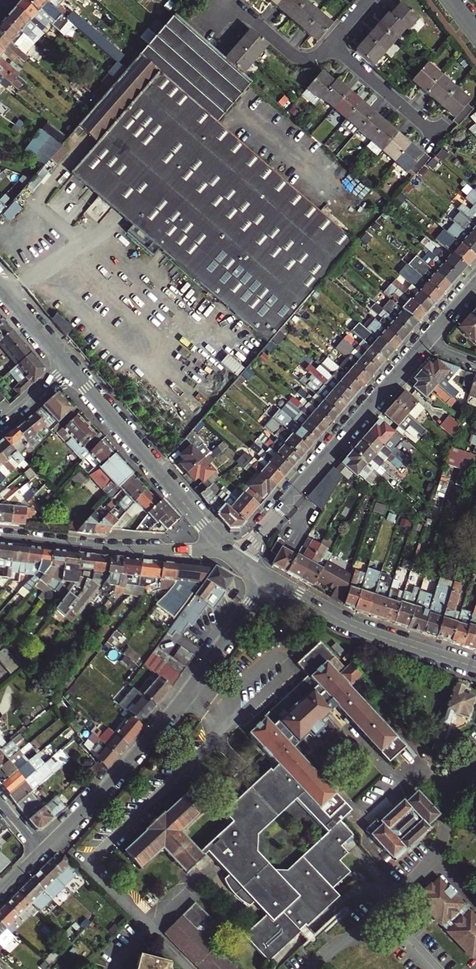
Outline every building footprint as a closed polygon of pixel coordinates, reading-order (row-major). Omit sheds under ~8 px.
[(22,0),(15,9),(36,27),(41,32),(44,34),(46,31),(44,29),(45,27),(34,17),(37,13),(22,0)] [(59,32),(69,22),(67,20),(43,0),(22,0),(37,13),(59,32)] [(64,0),(43,0),(67,20),(70,16),(59,7),(65,1),(64,0)] [(277,9),(285,0),(267,0),(277,9)] [(277,9),(292,21),(306,4),(301,0),(285,0),(277,9)] [(320,17),(306,4),(292,21),(306,34),(320,17)] [(419,21),(402,6),(391,19),(406,32),(408,34),(419,21)] [(6,19),(27,37),(32,41),(36,37),(31,33),(36,27),(15,9),(6,19)] [(67,20),(69,22),(88,39),(107,55),(115,62),(120,56),(72,14),(70,16),(67,20)] [(351,250),(356,244),(260,161),(217,123),(251,84),(243,76),(226,61),(212,50),(175,16),(174,17),(166,27),(157,36),(152,42),(149,45),(126,72),(117,82),(109,91),(100,101),(97,105),(90,112),(82,122),(78,127),(96,143),(61,184),(123,237),(127,233),(153,254),(159,247),(205,289),(267,347),(272,341),(280,332),(287,323),(295,314),(303,306),(310,297),(312,295),(318,288),(326,278),(335,269),(343,259),(347,254),(351,250)] [(318,45),(333,28),(320,17),(306,34),(318,45)] [(389,17),(378,29),(395,44),(406,32),(391,19),(389,17)] [(27,37),(6,19),(1,24),(0,26),(0,34),(22,53),(24,50),(20,46),(27,37)] [(142,36),(151,43),(158,35),(150,27),(142,36)] [(378,29),(367,42),(384,56),(395,44),(378,29)] [(250,32),(238,47),(255,62),(267,47),(250,32)] [(22,53),(0,34),(0,51),(2,53),(6,48),(24,63),(28,58),(24,54),(22,53)] [(384,56),(367,42),(356,54),(367,63),(373,69),(384,56)] [(255,62),(238,47),(226,61),(243,76),(255,62)] [(15,80),(19,75),(0,58),(0,67),(15,80)] [(126,72),(117,64),(107,74),(117,82),(126,72)] [(412,84),(426,96),(441,79),(427,66),(424,70),(413,82),(412,84)] [(6,90),(10,85),(18,92),(22,86),(15,80),(0,67),(0,84),(6,90)] [(321,76),(301,98),(313,109),(321,101),(333,86),(321,76)] [(426,96),(440,108),(455,91),(441,79),(426,96)] [(333,86),(321,101),(333,112),(337,107),(348,94),(335,84),(333,86)] [(458,128),(473,111),(467,106),(470,104),(455,91),(440,108),(455,120),(452,123),(458,128)] [(337,107),(333,112),(346,123),(361,105),(348,94),(337,107)] [(346,123),(358,133),(373,116),(365,109),(361,105),(346,123)] [(358,133),(370,144),(378,135),(385,127),(373,116),(358,133)] [(48,122),(40,131),(61,146),(68,139),(48,122)] [(341,127),(354,138),(358,133),(346,123),(341,127)] [(370,144),(382,154),(397,137),(385,127),(378,135),(370,144)] [(38,134),(23,153),(43,166),(61,146),(40,131),(37,129),(35,132),(38,134)] [(397,137),(382,154),(395,165),(409,148),(397,137)] [(54,158),(58,162),(71,149),(66,144),(54,158)] [(421,158),(409,148),(395,165),(406,175),(408,173),(414,178),(417,175),(425,165),(430,160),(423,155),(421,158)] [(473,206),(475,203),(475,201),(469,195),(465,199),(473,206)] [(473,206),(465,199),(461,204),(469,211),(473,206)] [(13,221),(24,207),(17,201),(5,215),(13,221)] [(468,219),(457,209),(453,213),(448,209),(444,214),(449,219),(457,225),(468,235),(475,242),(475,226),(468,219)] [(449,219),(446,222),(454,229),(457,225),(449,219)] [(444,224),(440,228),(448,235),(452,231),(444,224)] [(432,238),(451,254),(467,268),(475,259),(459,245),(456,249),(448,242),(447,243),(436,233),(432,238)] [(459,245),(475,259),(475,258),(475,242),(468,235),(464,239),(456,233),(452,238),(459,245)] [(459,245),(452,238),(448,242),(456,249),(459,245)] [(467,268),(451,254),(447,258),(440,252),(425,239),(421,244),(436,257),(443,263),(459,277),(467,268)] [(420,252),(416,256),(416,257),(424,263),(428,259),(420,252)] [(451,287),(428,267),(424,263),(416,257),(412,262),(419,269),(419,270),(422,273),(419,276),(443,296),(451,287)] [(443,263),(436,257),(433,261),(440,267),(443,263)] [(433,261),(428,267),(451,287),(459,277),(443,263),(440,267),(433,261)] [(443,296),(419,276),(416,280),(412,277),(404,271),(400,276),(411,286),(418,292),(434,306),(443,296)] [(392,285),(400,292),(404,287),(396,280),(392,285)] [(400,292),(392,285),(389,289),(407,304),(409,301),(403,295),(400,292)] [(418,292),(411,286),(408,290),(415,296),(418,292)] [(395,305),(402,311),(418,325),(426,315),(409,301),(407,304),(389,289),(386,287),(381,293),(395,305)] [(403,295),(409,301),(426,315),(430,310),(434,306),(418,292),(415,296),(408,290),(403,295)] [(369,299),(365,303),(371,309),(375,304),(369,299)] [(383,311),(387,307),(379,300),(375,304),(383,311)] [(371,309),(379,316),(383,311),(375,304),(371,309)] [(402,311),(395,305),(391,309),(398,315),(402,311)] [(418,325),(402,311),(398,315),(391,309),(387,314),(394,320),(410,334),(418,325)] [(363,319),(356,313),(353,318),(359,323),(363,319)] [(60,314),(54,319),(71,335),(76,329),(60,314)] [(383,318),(390,325),(394,320),(387,314),(383,318)] [(471,315),(459,329),(475,343),(475,319),(471,315)] [(378,324),(385,330),(401,344),(410,334),(394,320),(390,325),(383,318),(378,324)] [(363,319),(359,323),(367,330),(370,325),(363,319)] [(5,322),(0,326),(0,341),(12,331),(5,322)] [(385,330),(378,324),(374,328),(382,334),(385,330)] [(393,353),(378,339),(374,343),(367,337),(366,337),(355,327),(351,332),(362,342),(370,348),(385,362),(393,353)] [(370,333),(378,339),(393,353),(401,344),(385,330),(382,334),(374,328),(370,333)] [(21,342),(12,331),(0,341),(0,343),(5,349),(0,353),(0,359),(1,360),(21,342)] [(367,337),(374,343),(378,339),(370,333),(367,337)] [(355,343),(347,336),(343,341),(351,348),(355,343)] [(21,342),(1,360),(5,365),(0,369),(0,377),(2,379),(18,364),(31,353),(21,342)] [(370,348),(362,342),(359,346),(366,352),(370,348)] [(336,349),(347,359),(370,380),(378,371),(355,351),(351,354),(340,344),(336,349)] [(385,362),(370,348),(366,352),(359,346),(355,351),(378,371),(384,363),(385,362)] [(31,353),(18,364),(25,373),(7,390),(15,400),(43,373),(44,368),(31,353)] [(230,354),(223,362),(239,376),(246,367),(230,354)] [(339,368),(347,375),(362,388),(370,380),(347,359),(343,364),(332,354),(328,358),(339,368)] [(328,358),(323,362),(335,372),(339,368),(328,358)] [(428,364),(421,372),(457,403),(461,398),(446,385),(460,368),(437,360),(432,367),(428,364)] [(319,367),(339,384),(355,397),(362,388),(347,375),(339,368),(335,372),(323,362),(319,367)] [(307,372),(323,386),(347,406),(355,397),(339,384),(336,388),(316,371),(311,367),(307,372)] [(319,367),(316,371),(336,388),(339,384),(319,367)] [(475,375),(467,371),(462,384),(471,387),(474,378),(475,375)] [(457,403),(421,372),(414,380),(418,383),(413,389),(425,399),(434,388),(441,393),(439,396),(452,408),(457,403)] [(475,398),(475,378),(474,378),(471,387),(468,395),(475,398)] [(347,406),(323,386),(319,391),(309,381),(305,386),(315,395),(323,402),(339,415),(347,406)] [(404,392),(394,403),(411,418),(422,428),(428,422),(420,415),(416,419),(410,413),(418,403),(404,392)] [(71,409),(57,394),(34,414),(49,431),(52,427),(57,423),(71,409)] [(312,399),(320,406),(323,402),(315,395),(312,399)] [(300,413),(308,420),(324,433),(330,426),(332,424),(316,410),(313,414),(305,407),(304,407),(293,398),(289,403),(300,413)] [(339,415),(323,402),(320,406),(312,399),(308,403),(316,410),(332,424),(339,415)] [(316,410),(308,403),(305,407),(313,414),(316,410)] [(411,418),(394,403),(384,414),(403,431),(408,424),(421,436),(426,430),(422,428),(411,418)] [(101,441),(71,409),(57,423),(62,427),(56,432),(79,457),(86,450),(89,454),(101,441)] [(297,416),(305,423),(308,420),(300,413),(297,416)] [(34,414),(24,422),(41,441),(49,431),(34,414)] [(453,435),(462,424),(450,414),(441,425),(453,435)] [(273,420),(267,415),(264,419),(274,428),(277,424),(273,420)] [(273,420),(277,424),(281,427),(285,422),(277,415),(273,420)] [(293,421),(301,428),(316,442),(324,433),(308,420),(305,423),(297,416),(293,421)] [(289,425),(297,432),(301,428),(293,421),(289,425)] [(379,421),(368,433),(403,463),(406,466),(409,462),(395,449),(403,440),(397,434),(396,435),(379,421)] [(41,441),(24,422),(17,427),(14,430),(32,450),(41,441)] [(278,439),(285,446),(301,459),(308,451),(285,430),(281,427),(277,424),(274,428),(272,429),(276,433),(273,436),(278,439)] [(289,425),(285,430),(308,451),(316,442),(301,428),(297,432),(289,425)] [(32,450),(14,430),(4,439),(18,456),(22,453),(25,457),(32,450)] [(195,451),(202,445),(192,433),(182,444),(188,451),(180,458),(184,463),(181,466),(188,474),(206,458),(204,456),(201,458),(195,451)] [(368,433),(360,442),(384,463),(387,459),(389,460),(398,468),(403,463),(368,433)] [(269,449),(277,455),(292,469),(301,459),(285,446),(281,450),(274,444),(273,444),(261,434),(257,438),(269,449)] [(6,461),(10,457),(18,466),(14,470),(20,477),(23,474),(29,469),(22,461),(18,456),(4,439),(0,442),(0,455),(6,461)] [(285,446),(278,439),(274,444),(281,450),(285,446)] [(101,441),(89,454),(101,467),(114,455),(101,441)] [(384,463),(360,442),(352,452),(376,472),(380,467),(391,477),(395,473),(384,463)] [(213,483),(219,478),(208,466),(215,461),(213,459),(228,446),(224,443),(218,448),(210,455),(206,458),(188,474),(195,482),(199,479),(203,483),(195,490),(196,491),(200,495),(206,489),(213,483)] [(206,450),(210,455),(218,448),(213,443),(206,450)] [(253,443),(249,448),(257,455),(261,450),(253,443)] [(454,446),(449,463),(461,466),(465,450),(454,446)] [(251,466),(258,473),(276,488),(284,478),(263,460),(260,464),(254,458),(253,459),(241,449),(237,454),(241,457),(251,466)] [(277,455),(269,449),(265,453),(273,459),(277,455)] [(446,464),(444,474),(457,477),(459,467),(472,470),(475,453),(465,451),(462,467),(446,464)] [(351,477),(353,474),(357,477),(359,475),(365,480),(367,477),(370,480),(372,477),(383,486),(387,481),(376,472),(352,452),(346,459),(349,462),(346,467),(342,464),(336,470),(343,476),(348,480),(351,477)] [(261,458),(263,460),(284,478),(288,474),(292,469),(277,455),(273,459),(265,453),(261,458)] [(2,466),(10,475),(14,470),(6,461),(0,455),(0,467),(2,466)] [(88,474),(93,481),(108,497),(111,500),(115,496),(120,491),(118,488),(120,487),(132,475),(114,455),(101,467),(99,469),(97,466),(91,472),(88,474)] [(6,461),(14,470),(18,466),(10,457),(6,461)] [(247,471),(251,466),(241,457),(237,462),(239,464),(247,471)] [(91,472),(82,462),(79,465),(88,474),(91,472)] [(0,467),(0,474),(5,480),(5,479),(8,477),(10,475),(2,466),(0,467)] [(333,467),(307,498),(322,510),(343,476),(336,470),(333,467)] [(29,469),(23,474),(29,481),(37,475),(30,468),(29,469)] [(276,488),(258,473),(256,475),(258,477),(249,488),(260,498),(265,493),(269,496),(276,488)] [(46,483),(37,475),(29,481),(24,485),(34,495),(46,483)] [(132,475),(120,487),(127,495),(121,501),(115,496),(111,500),(118,505),(122,508),(126,512),(134,502),(146,489),(132,475)] [(243,494),(235,502),(213,483),(206,489),(245,523),(256,511),(259,507),(243,494)] [(159,502),(146,489),(134,502),(142,510),(147,514),(159,502)] [(245,523),(206,489),(200,495),(214,512),(229,528),(241,528),(245,523)] [(13,494),(11,492),(1,500),(0,498),(0,505),(13,494)] [(13,494),(0,505),(0,524),(7,524),(11,525),(13,508),(15,508),(21,501),(19,499),(21,497),(15,493),(13,494)] [(91,534),(109,514),(118,505),(111,500),(108,497),(87,521),(77,533),(91,534)] [(162,500),(159,502),(147,514),(135,531),(146,532),(163,516),(171,509),(162,500)] [(126,512),(123,515),(129,520),(142,510),(134,502),(126,512)] [(25,509),(15,508),(13,508),(11,525),(25,526),(38,511),(29,504),(25,509)] [(122,508),(113,518),(109,514),(91,534),(105,536),(111,529),(123,515),(126,512),(122,508)] [(179,518),(171,509),(163,516),(146,532),(166,533),(179,518)] [(123,515),(111,529),(120,530),(129,520),(123,515)] [(461,516),(457,527),(472,532),(475,521),(461,516)] [(287,572),(300,579),(320,545),(324,538),(326,534),(330,528),(322,523),(303,557),(298,554),(297,556),(287,572)] [(320,545),(300,579),(313,587),(317,580),(323,569),(318,566),(334,539),(326,534),(324,538),(326,539),(322,546),(320,545)] [(273,549),(271,551),(278,555),(273,563),(273,564),(287,572),(297,556),(283,548),(287,542),(279,538),(273,549)] [(437,638),(453,589),(446,587),(451,570),(458,573),(469,540),(463,538),(460,549),(451,546),(448,555),(445,564),(438,584),(433,602),(430,611),(422,633),(430,635),(437,638)] [(0,544),(0,568),(4,568),(3,577),(10,578),(11,573),(12,562),(14,545),(7,544),(0,544)] [(25,574),(26,563),(27,563),(29,547),(21,546),(14,545),(12,562),(11,573),(19,574),(25,574)] [(40,564),(42,549),(29,547),(27,563),(26,563),(25,574),(30,579),(38,572),(40,564)] [(53,550),(42,549),(40,564),(38,572),(30,579),(27,582),(23,587),(30,592),(36,585),(40,580),(50,568),(53,550)] [(66,552),(53,550),(50,568),(40,580),(52,590),(54,592),(60,585),(62,582),(62,581),(66,552)] [(78,553),(66,552),(62,581),(71,582),(71,585),(74,586),(74,583),(75,583),(78,553)] [(70,593),(65,598),(61,603),(56,609),(65,616),(69,610),(77,617),(99,589),(109,578),(111,557),(78,553),(75,583),(74,583),(74,586),(73,588),(70,593)] [(99,589),(114,591),(115,587),(118,587),(120,575),(122,575),(123,559),(111,557),(109,578),(99,589)] [(132,595),(133,589),(138,590),(138,587),(138,586),(136,586),(137,582),(139,582),(140,577),(141,561),(123,559),(122,575),(120,575),(118,587),(115,587),(114,591),(114,592),(132,595)] [(323,569),(317,580),(335,590),(331,597),(342,603),(352,574),(328,560),(323,569)] [(162,563),(141,561),(140,577),(139,582),(137,582),(136,586),(138,586),(138,587),(146,588),(160,583),(161,579),(162,563)] [(174,583),(176,564),(170,564),(162,563),(161,579),(172,581),(171,585),(174,583)] [(434,583),(438,584),(445,564),(441,563),(434,583)] [(172,622),(212,568),(176,564),(174,583),(171,585),(171,587),(175,588),(177,581),(186,582),(185,590),(177,600),(174,598),(162,615),(172,622)] [(215,568),(166,635),(170,638),(179,627),(184,630),(189,624),(192,627),(208,605),(213,609),(225,592),(233,578),(215,567),(215,568)] [(354,610),(366,574),(355,570),(344,604),(354,610)] [(367,615),(380,576),(367,572),(366,574),(354,610),(367,615)] [(30,579),(25,574),(19,574),(18,581),(27,582),(30,579)] [(381,619),(391,588),(383,585),(383,583),(385,584),(387,579),(380,576),(367,615),(381,619)] [(394,623),(404,592),(395,589),(396,587),(398,588),(400,583),(393,580),(391,588),(381,619),(394,623)] [(424,580),(421,590),(409,628),(422,633),(430,611),(424,610),(427,600),(433,602),(438,584),(434,583),(424,580)] [(437,638),(451,642),(457,622),(452,620),(461,594),(458,593),(461,583),(456,581),(453,589),(437,638)] [(65,598),(70,593),(60,585),(54,592),(65,598)] [(404,591),(404,592),(394,623),(409,628),(421,590),(414,588),(412,594),(404,591)] [(463,646),(471,620),(467,618),(469,611),(466,610),(468,603),(464,602),(457,622),(451,642),(463,646)] [(475,650),(475,647),(475,605),(471,620),(463,646),(475,650)] [(189,636),(185,642),(198,651),(199,650),(202,645),(189,636)] [(246,906),(250,909),(255,905),(266,917),(245,938),(270,965),(303,934),(301,932),(308,926),(310,927),(341,899),(333,891),(351,874),(339,862),(348,854),(341,847),(353,836),(340,821),(351,811),(294,749),(303,740),(316,754),(341,731),(328,717),(333,713),(332,711),(337,707),(389,763),(406,748),(350,687),(363,675),(352,663),(345,669),(319,642),(296,663),(308,675),(263,717),(266,719),(249,734),(278,766),(271,772),(270,771),(243,795),(236,802),(222,814),(232,825),(200,855),(180,833),(203,813),(187,796),(164,817),(163,816),(147,831),(148,832),(125,853),(140,870),(164,849),(188,875),(204,860),(203,859),(208,855),(229,877),(225,880),(227,885),(229,889),(232,893),(235,896),(239,900),(242,903),(246,906)] [(185,642),(181,648),(194,657),(198,651),(185,642)] [(340,654),(345,649),(338,642),(333,647),(340,654)] [(0,652),(0,662),(10,674),(21,665),(6,647),(0,652)] [(151,653),(180,677),(186,668),(173,659),(156,647),(151,653)] [(138,661),(141,654),(130,648),(126,654),(138,661)] [(194,657),(181,648),(177,653),(190,662),(194,657)] [(147,658),(176,683),(180,677),(151,653),(147,658)] [(173,659),(186,668),(190,662),(177,653),(173,659)] [(172,688),(176,683),(147,658),(143,664),(159,677),(172,688)] [(138,692),(156,707),(172,688),(159,677),(148,690),(143,686),(138,692)] [(465,689),(455,685),(435,743),(442,745),(453,713),(469,718),(475,698),(463,693),(465,689)] [(127,714),(140,725),(156,707),(138,692),(133,688),(118,705),(123,710),(127,714)] [(220,713),(210,706),(206,712),(216,719),(220,713)] [(126,717),(113,732),(128,745),(143,727),(140,725),(127,714),(123,710),(121,713),(126,717)] [(128,745),(113,732),(109,729),(104,735),(97,729),(93,734),(103,743),(106,746),(118,757),(128,745)] [(103,743),(93,734),(88,740),(83,746),(99,761),(104,767),(107,770),(118,757),(106,746),(103,743)] [(7,745),(0,751),(0,768),(20,752),(15,746),(23,739),(19,735),(7,745)] [(20,752),(0,768),(0,786),(22,767),(28,762),(23,755),(32,748),(29,744),(20,752)] [(39,753),(28,762),(22,767),(0,786),(8,796),(34,773),(39,769),(44,765),(47,762),(39,753)] [(39,769),(34,773),(8,796),(16,806),(32,792),(46,780),(61,768),(57,763),(54,765),(49,760),(47,762),(44,765),(39,769)] [(96,763),(82,775),(89,783),(97,775),(103,769),(97,763),(96,763)] [(243,795),(240,792),(242,791),(232,780),(222,790),(231,800),(233,799),(236,802),(243,795)] [(16,806),(28,820),(44,807),(36,797),(32,792),(16,806)] [(377,820),(365,830),(392,859),(393,858),(395,861),(429,830),(427,827),(439,816),(417,793),(405,804),(403,801),(379,823),(377,820)] [(44,807),(28,820),(36,830),(41,831),(41,830),(67,808),(57,796),(46,805),(44,807)] [(8,828),(1,818),(0,819),(0,835),(8,828)] [(8,864),(0,855),(0,872),(8,864)] [(57,855),(44,868),(65,889),(78,876),(61,860),(57,855)] [(42,891),(53,901),(65,889),(44,868),(32,880),(42,891)] [(20,892),(32,905),(41,913),(53,901),(42,891),(32,880),(23,889),(20,892)] [(431,886),(430,885),(423,892),(424,893),(418,899),(472,957),(475,954),(475,920),(439,880),(431,886)] [(20,892),(8,904),(21,917),(32,905),(20,892)] [(164,932),(201,968),(235,968),(202,935),(215,922),(195,902),(164,932)] [(8,904),(0,912),(0,922),(8,930),(21,917),(8,904)] [(0,922),(0,945),(4,949),(16,938),(10,932),(8,930),(0,922)] [(14,928),(10,932),(16,938),(18,940),(20,938),(18,936),(20,934),(14,928)] [(173,966),(139,957),(136,968),(172,968),(173,966)]
